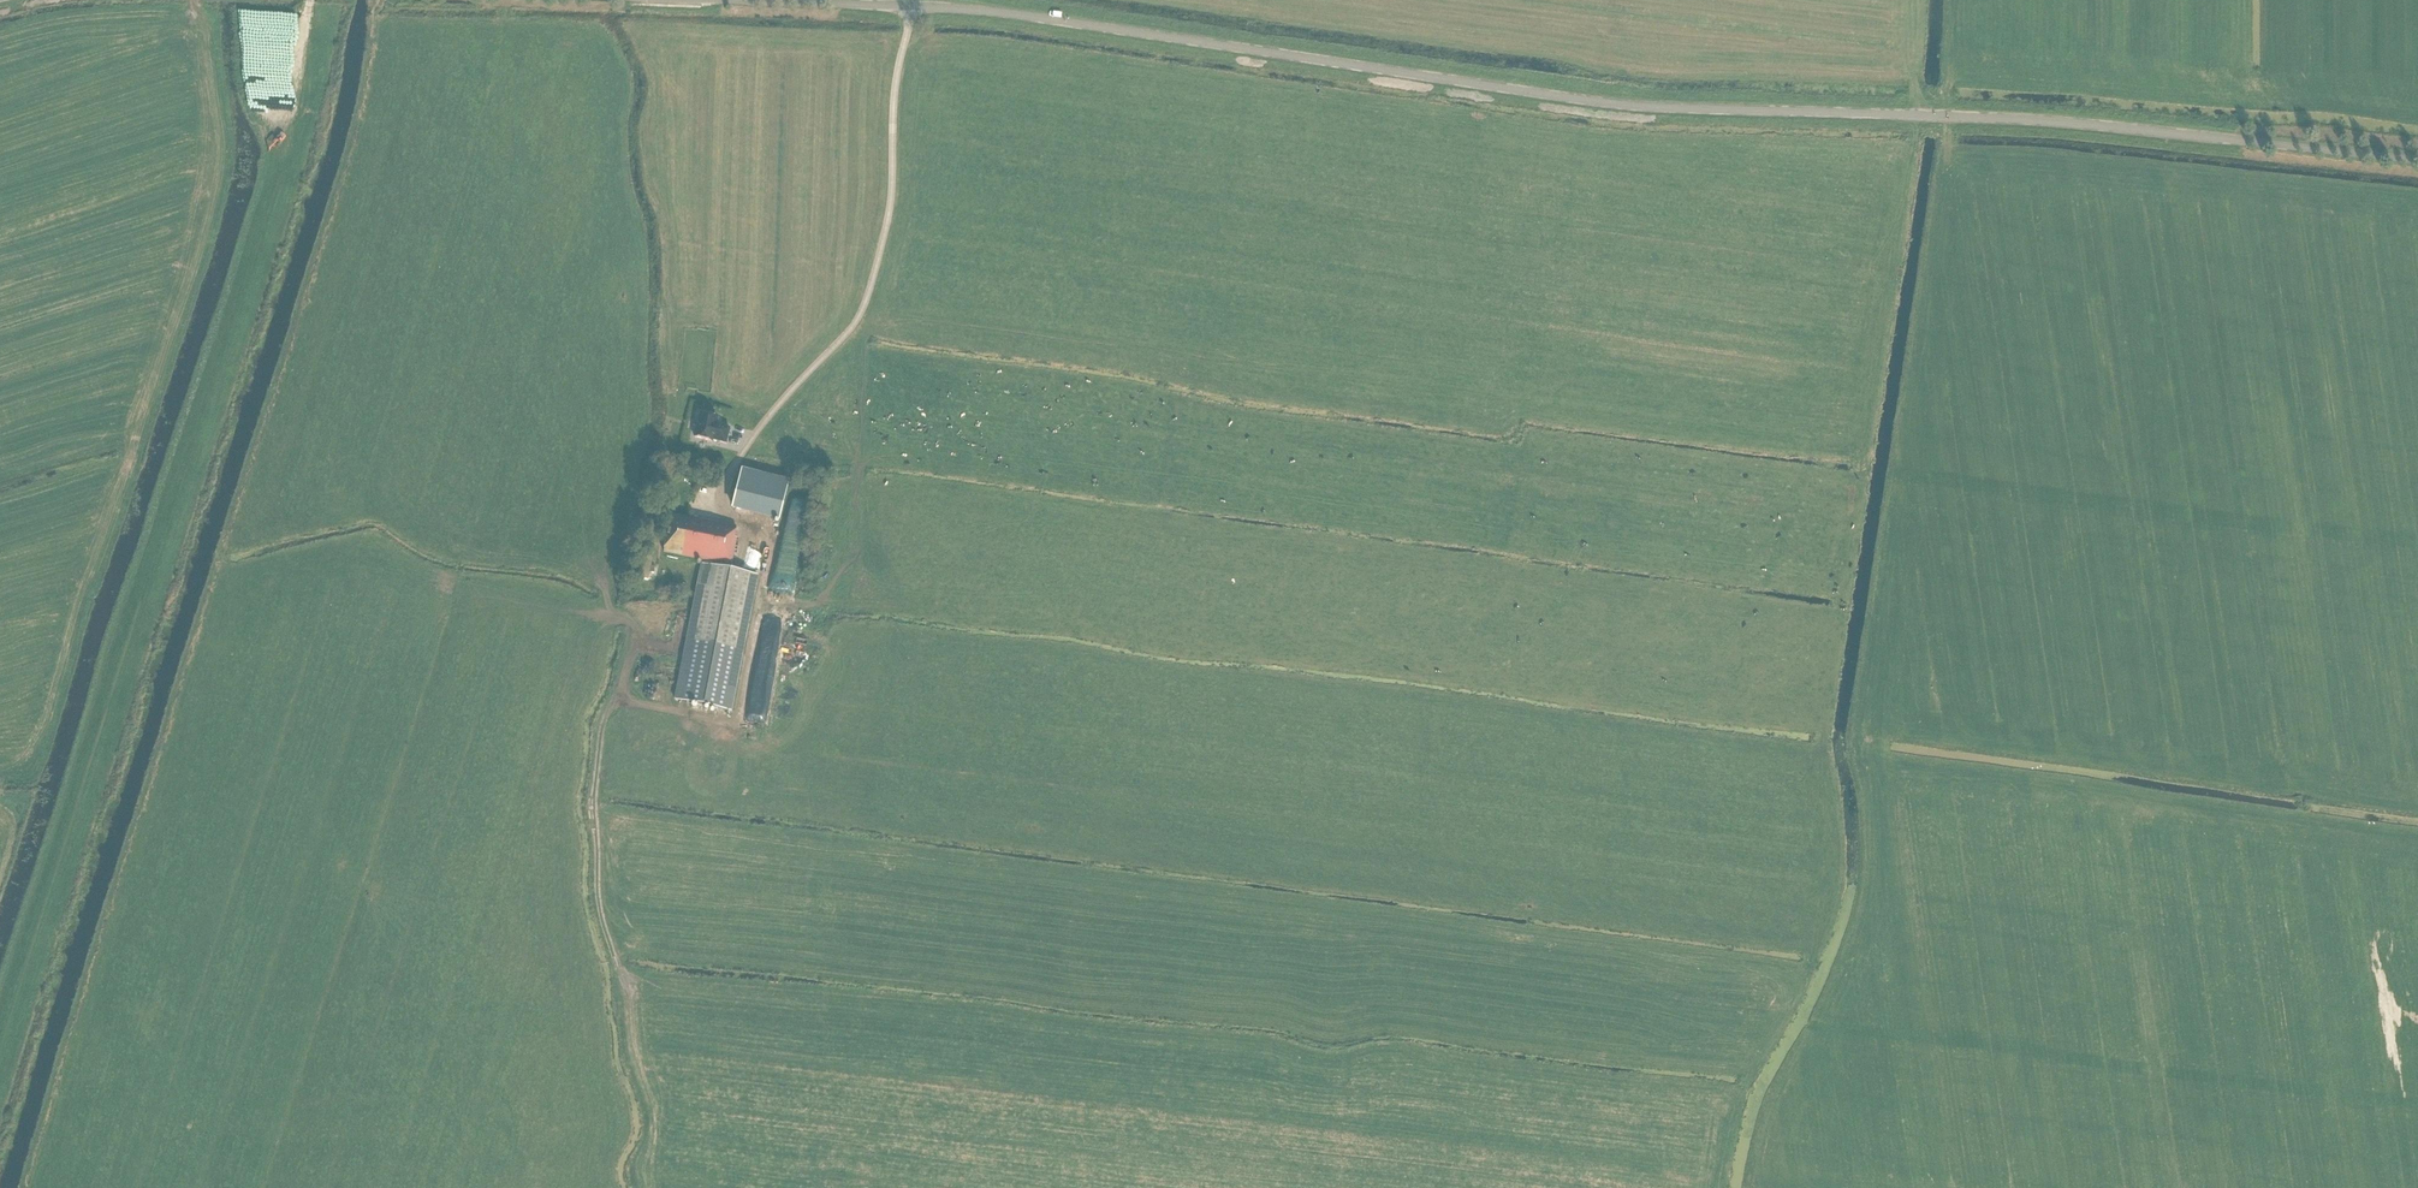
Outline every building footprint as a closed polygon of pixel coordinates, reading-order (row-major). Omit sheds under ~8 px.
[(726,444),(730,429),(719,426),(719,427),(715,426),(717,418),(700,414),(694,437),(711,442),(712,440),(726,444)] [(779,518),(788,481),(742,469),(732,506),(779,518)] [(730,711),(757,575),(730,570),(737,538),(734,537),(736,526),(689,517),(689,518),(671,514),(663,552),(705,560),(704,565),(702,564),(675,700),(730,711)] [(653,571),(654,565),(651,564),(652,558),(639,555),(635,573),(648,576),(649,570),(653,571)] [(669,591),(675,592),(677,584),(670,583),(669,591)]
